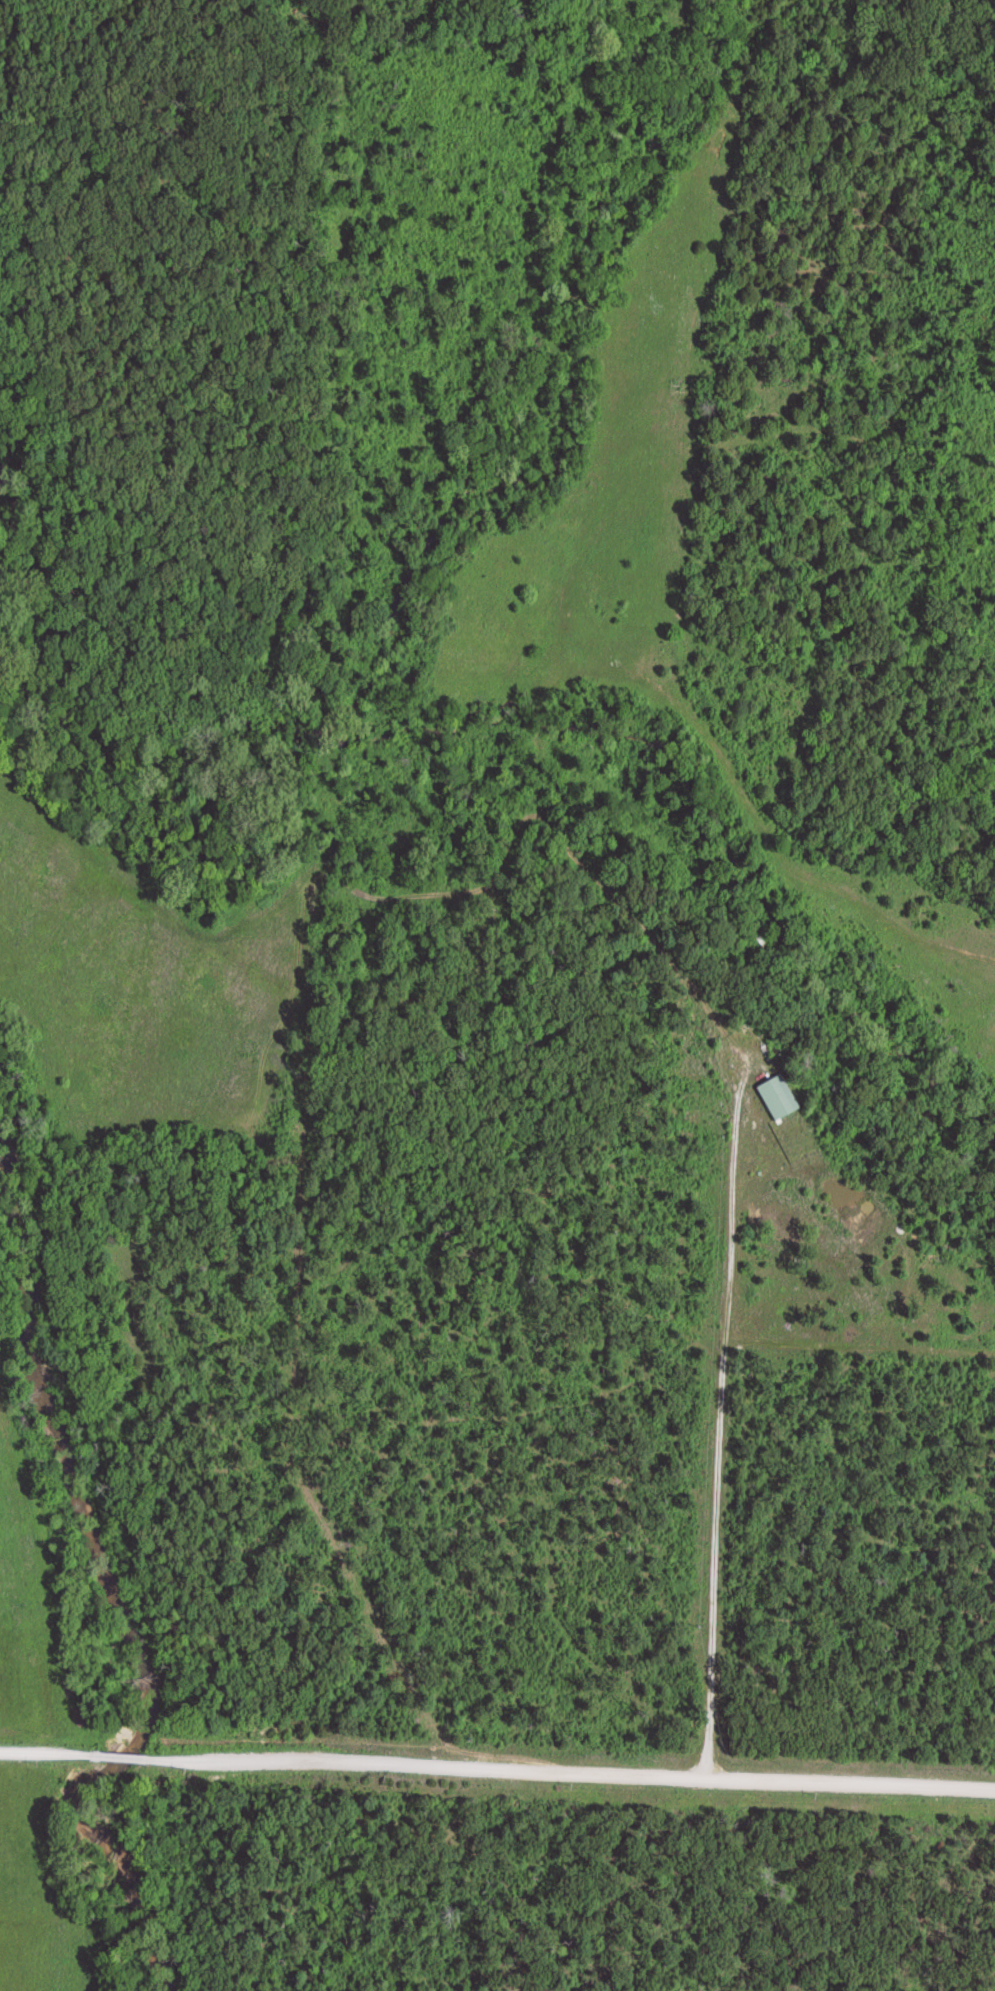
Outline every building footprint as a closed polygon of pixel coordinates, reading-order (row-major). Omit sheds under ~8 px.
[(757,1087),(776,1121),(800,1108),(781,1073),(757,1087)]
